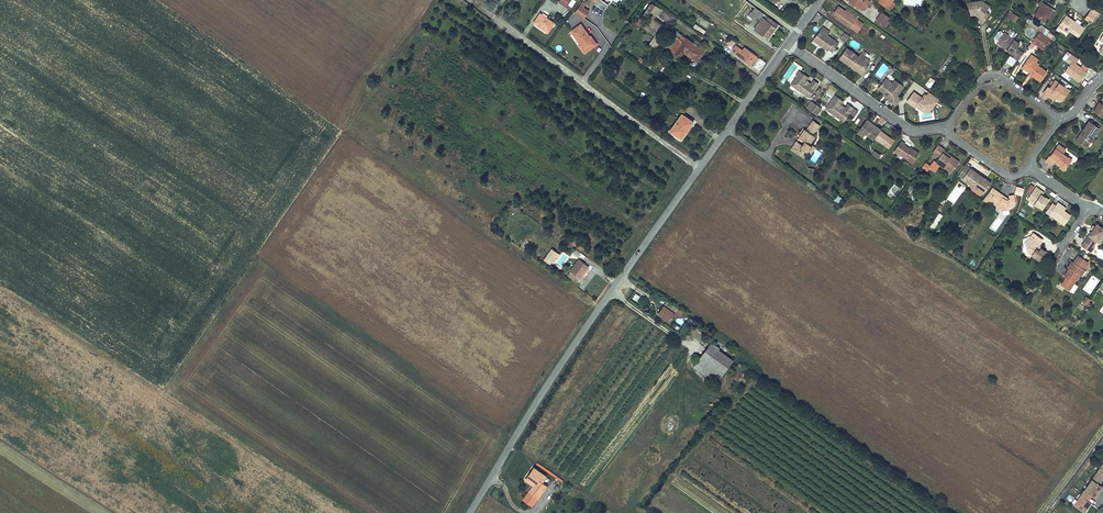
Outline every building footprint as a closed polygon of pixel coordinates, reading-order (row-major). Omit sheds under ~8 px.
[(566,6),(570,9),(576,0),(571,0),(566,6)] [(605,10),(608,4),(601,0),(588,0),(605,10)] [(883,6),(890,11),(896,4),(892,1),(893,0),(887,0),(883,6)] [(967,2),(969,15),(975,14),(977,11),(979,12),(978,14),(979,16),(981,17),(979,20),(983,22),(988,14),(985,11),(988,8),(983,4),(982,0),(981,0),(967,2)] [(1040,6),(1034,15),(1043,22),(1046,17),(1049,19),(1055,11),(1043,2),(1040,1),(1037,4),(1040,6)] [(643,14),(647,16),(650,11),(651,12),(655,6),(653,5),(652,4),(651,4),(650,4),(649,4),(643,14)] [(583,7),(580,5),(576,12),(580,15),(584,18),(588,11),(586,9),(583,7)] [(661,10),(655,6),(651,12),(656,16),(661,10)] [(839,6),(833,13),(837,16),(835,18),(850,28),(851,27),(857,32),(862,24),(856,20),(856,19),(845,11),(839,6)] [(1093,7),(1091,11),(1097,16),(1100,12),(1093,7)] [(751,13),(755,16),(759,19),(763,14),(755,8),(751,13)] [(845,11),(856,19),(858,16),(847,8),(845,11)] [(655,36),(662,27),(657,23),(654,23),(653,20),(656,16),(651,12),(650,11),(647,16),(643,21),(643,24),(644,28),(655,36)] [(1015,21),(1018,17),(1010,11),(1006,17),(1009,19),(1010,18),(1015,21)] [(1097,16),(1091,11),(1085,19),(1092,23),(1097,16)] [(882,12),(876,20),(884,27),(890,18),(882,12)] [(814,24),(820,15),(817,13),(811,22),(814,24)] [(534,23),(540,27),(550,29),(554,23),(541,14),(534,23)] [(1073,22),(1073,21),(1066,16),(1060,24),(1057,29),(1067,35),(1068,33),(1070,31),(1078,37),(1084,28),(1075,22),(1075,23),(1073,22)] [(699,17),(696,21),(707,29),(709,25),(699,17)] [(1042,25),(1041,26),(1029,17),(1026,22),(1039,32),(1046,36),(1050,31),(1042,25)] [(762,27),(758,24),(754,29),(767,39),(778,25),(769,18),(766,21),(762,27)] [(590,43),(583,33),(582,34),(573,21),(563,28),(573,42),(571,43),(577,52),(590,43)] [(677,31),(665,47),(680,58),(685,51),(697,61),(705,51),(677,31)] [(822,32),(816,40),(822,44),(823,43),(825,44),(823,47),(830,52),(831,50),(835,53),(840,45),(829,37),(822,32)] [(1044,48),(1051,40),(1046,36),(1039,32),(1032,42),(1036,45),(1037,44),(1044,48)] [(850,36),(845,33),(841,39),(846,42),(850,36)] [(1004,33),(1003,35),(1018,46),(1020,44),(1004,33)] [(1012,54),(1013,54),(1017,48),(1018,46),(1003,35),(997,43),(1000,46),(1002,44),(1007,49),(1006,50),(1012,54)] [(757,57),(745,48),(742,51),(736,46),(734,49),(736,51),(734,53),(750,65),(752,63),(756,57),(757,57)] [(862,54),(860,57),(848,48),(840,59),(858,72),(865,64),(867,65),(870,61),(865,57),(866,55),(863,53),(862,55),(862,54)] [(1019,61),(1024,53),(1018,50),(1015,55),(1013,57),(1019,61)] [(1063,72),(1079,82),(1089,67),(1080,61),(1081,61),(1067,51),(1062,59),(1069,64),(1063,72)] [(1036,63),(1038,59),(1032,55),(1022,68),(1030,74),(1031,72),(1034,74),(1032,77),(1040,82),(1046,72),(1038,67),(1040,65),(1036,63)] [(1005,62),(1012,66),(1016,60),(1009,56),(1005,62)] [(862,75),(868,67),(867,65),(865,64),(858,72),(862,75)] [(792,87),(797,89),(800,88),(807,93),(806,96),(810,99),(814,93),(820,85),(815,82),(813,85),(811,87),(807,84),(808,82),(810,79),(801,73),(792,87)] [(1050,96),(1050,95),(1053,92),(1058,95),(1063,99),(1070,89),(1055,79),(1051,87),(1049,86),(1044,93),(1050,96)] [(885,81),(879,89),(886,93),(888,95),(886,97),(893,102),(892,104),(897,107),(898,105),(899,104),(899,103),(902,99),(898,96),(905,87),(896,81),(894,84),(892,86),(885,81)] [(925,94),(922,98),(914,91),(907,101),(916,107),(918,105),(920,106),(924,110),(932,109),(940,99),(929,92),(927,95),(925,94)] [(826,110),(830,113),(834,111),(841,116),(840,120),(844,123),(850,114),(853,109),(848,105),(846,109),(845,111),(840,108),(841,106),(843,103),(835,97),(826,110)] [(1094,110),(1102,116),(1102,114),(1102,103),(1100,101),(1099,103),(1094,110)] [(812,102),(808,108),(813,111),(818,105),(812,102)] [(823,109),(818,105),(813,111),(819,115),(823,109)] [(673,110),(660,127),(671,136),(684,118),(673,110)] [(834,111),(830,113),(840,120),(841,116),(834,111)] [(880,131),(882,128),(867,119),(860,130),(866,134),(874,140),(880,131)] [(815,134),(820,126),(812,120),(806,129),(815,134)] [(1100,128),(1098,127),(1090,121),(1089,121),(1076,139),(1086,146),(1089,141),(1091,143),(1095,138),(1094,137),(1100,128)] [(811,145),(816,136),(803,129),(797,140),(796,140),(790,150),(808,160),(815,147),(811,145)] [(880,131),(874,140),(888,149),(894,140),(880,131)] [(904,145),(906,144),(901,141),(894,152),(898,155),(898,154),(913,164),(919,154),(912,149),(912,151),(904,145)] [(945,150),(938,145),(933,153),(939,157),(936,161),(943,167),(946,162),(951,165),(955,168),(960,161),(951,155),(949,157),(943,153),(945,151),(945,150)] [(1056,161),(1062,166),(1067,169),(1073,160),(1064,154),(1066,150),(1059,145),(1051,156),(1050,156),(1046,161),(1053,166),(1056,161)] [(874,151),(871,155),(878,159),(881,155),(874,151)] [(985,179),(972,170),(967,166),(959,176),(964,180),(975,188),(984,194),(992,183),(985,179)] [(1028,195),(1034,186),(1031,184),(1026,190),(1028,191),(1026,193),(1028,195)] [(1022,196),(1024,188),(1016,186),(1014,194),(1022,196)] [(973,191),(982,197),(984,194),(975,188),(973,191)] [(1036,189),(1030,198),(1045,209),(1050,202),(1043,197),(1038,194),(1040,191),(1036,189)] [(1005,199),(1006,198),(998,191),(991,201),(1003,211),(1010,209),(1010,208),(1013,208),(1016,204),(1014,195),(1010,196),(1010,199),(1006,200),(1005,199)] [(838,203),(841,198),(836,195),(833,200),(838,203)] [(1045,209),(1030,198),(1028,201),(1043,212),(1045,209)] [(1047,211),(1051,214),(1066,224),(1071,217),(1065,213),(1059,209),(1061,206),(1058,204),(1056,207),(1052,204),(1051,206),(1048,211),(1047,211)] [(1046,213),(1050,216),(1065,227),(1066,224),(1051,214),(1047,211),(1046,213)] [(1097,223),(1084,241),(1085,241),(1082,246),(1090,252),(1093,247),(1092,247),(1096,241),(1097,241),(1101,235),(1102,236),(1102,227),(1097,223)] [(1035,239),(1029,246),(1030,253),(1041,261),(1047,252),(1040,247),(1044,240),(1035,233),(1033,237),(1035,239)] [(546,246),(541,242),(536,249),(533,253),(538,257),(546,246)] [(1051,255),(1047,252),(1041,261),(1045,263),(1051,255)] [(569,254),(557,269),(567,275),(577,260),(569,254)] [(1084,269),(1089,262),(1079,255),(1074,262),(1070,269),(1069,268),(1064,275),(1074,283),(1080,275),(1084,269)] [(578,259),(567,276),(580,284),(591,268),(578,259)] [(1073,285),(1064,279),(1061,284),(1069,290),(1073,285)] [(668,303),(658,295),(650,308),(660,315),(668,303)] [(1091,300),(1086,297),(1083,301),(1087,305),(1091,300)] [(709,344),(701,339),(685,362),(707,377),(724,355),(709,344)] [(739,369),(732,377),(737,381),(744,373),(739,369)] [(532,474),(530,472),(525,479),(533,484),(523,498),(532,504),(536,498),(545,485),(541,482),(546,475),(536,468),(532,474)] [(1099,492),(1102,487),(1099,484),(1093,480),(1092,479),(1088,484),(1099,492)] [(1099,492),(1088,484),(1085,490),(1086,491),(1092,495),(1095,497),(1099,492)] [(545,485),(536,498),(539,500),(548,487),(545,485)] [(1082,496),(1081,495),(1074,505),(1084,512),(1091,502),(1088,500),(1082,496)]
